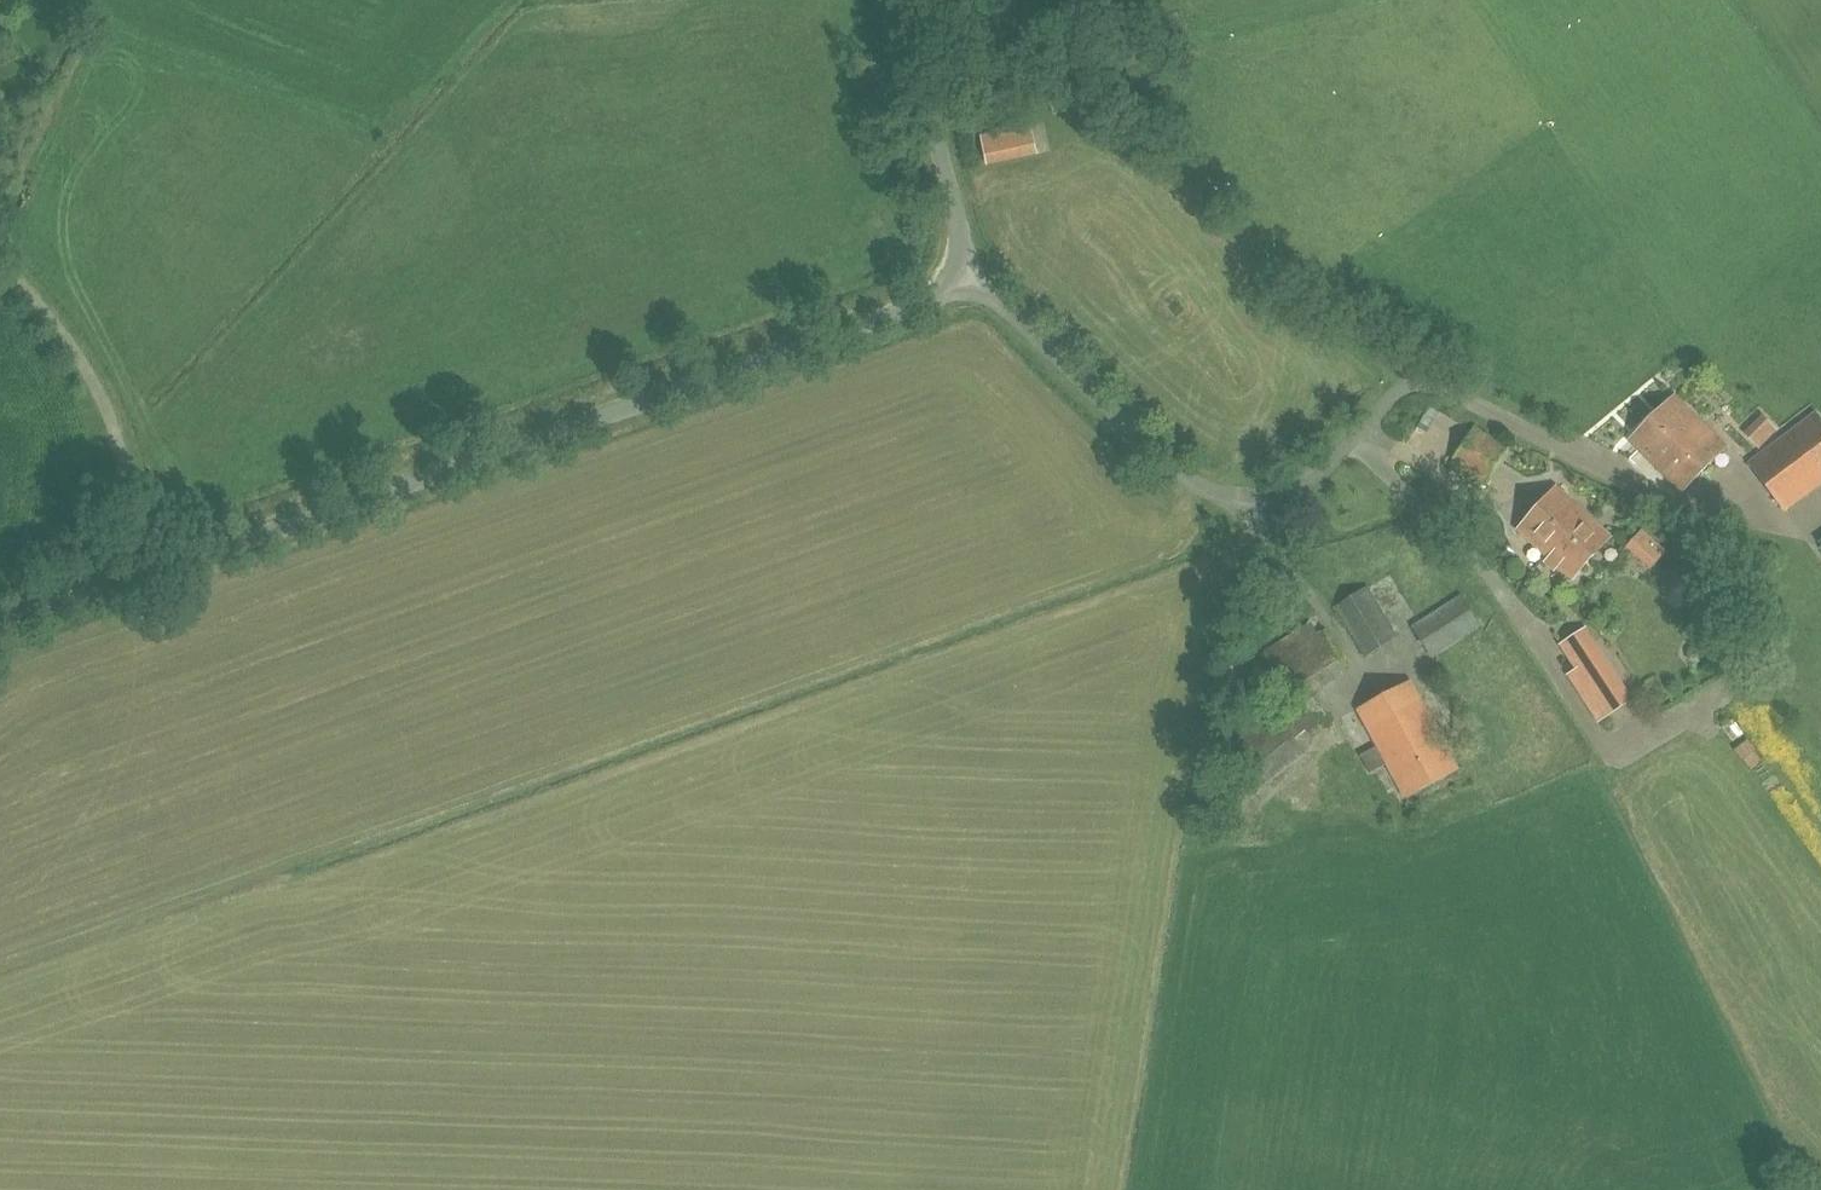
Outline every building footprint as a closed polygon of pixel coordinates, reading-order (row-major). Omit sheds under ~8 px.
[(1038,154),(1031,123),(978,135),(985,166),(1038,154)] [(1681,492),(1726,447),(1675,395),(1629,441),(1681,492)] [(1820,485),(1820,417),(1816,411),(1747,461),(1786,512),(1820,485)] [(1508,448),(1475,427),(1453,462),(1485,483),(1508,448)] [(1610,539),(1558,488),(1518,529),(1571,580),(1610,539)] [(1397,637),(1368,588),(1337,608),(1367,655),(1397,637)] [(1433,658),(1482,625),(1462,594),(1413,626),(1433,658)] [(1283,676),(1299,701),(1347,670),(1324,631),(1319,634),(1312,622),(1251,662),(1267,687),(1283,676)] [(1624,697),(1580,630),(1561,643),(1604,710),(1624,697)] [(1229,664),(1220,699),(1227,699),(1228,719),(1247,719),(1246,699),(1252,670),(1229,664)] [(1411,681),(1358,709),(1378,745),(1360,755),(1369,772),(1387,762),(1406,797),(1459,769),(1411,681)] [(1761,740),(1747,743),(1751,763),(1765,760),(1761,740)] [(1281,779),(1299,761),(1286,747),(1268,765),(1281,779)]
